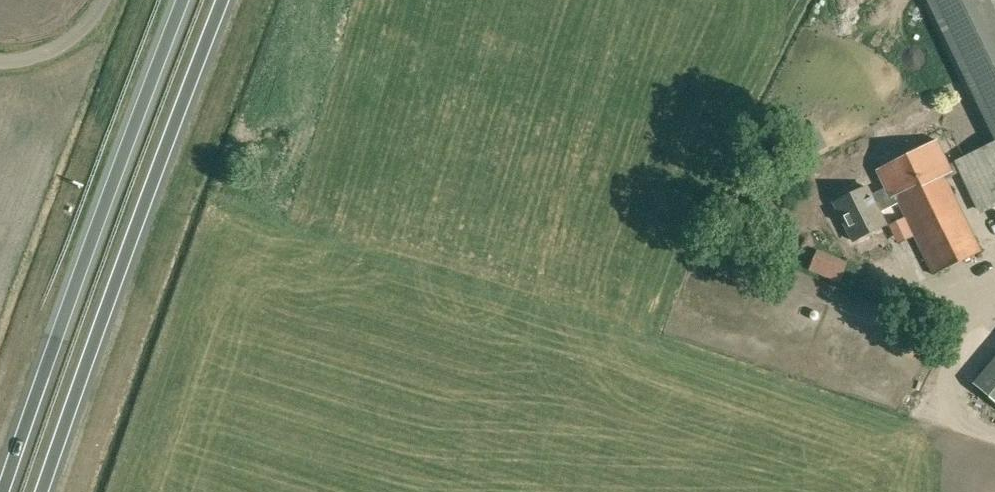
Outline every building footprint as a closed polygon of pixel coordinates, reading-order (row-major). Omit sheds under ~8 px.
[(994,139),(994,0),(927,0),(994,139)] [(891,202),(896,199),(905,218),(889,226),(897,243),(913,236),(932,275),(980,252),(945,180),(967,169),(994,226),(994,154),(990,145),(949,165),(937,141),(901,159),(876,171),(886,190),(891,202)] [(891,202),(886,190),(871,198),(866,187),(834,203),(853,241),(885,225),(885,224),(877,209),(891,202)] [(974,385),(994,403),(994,360),(974,385)]
